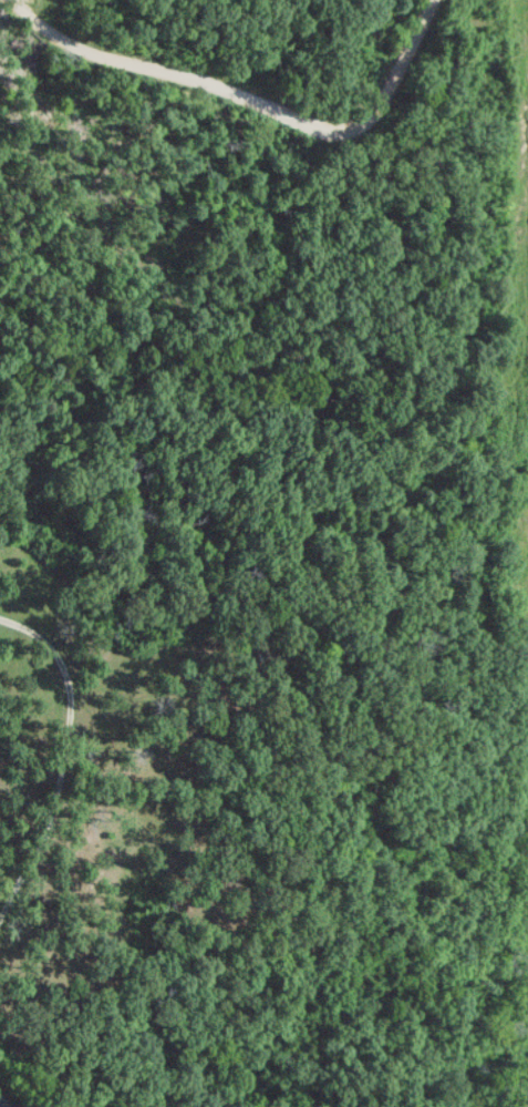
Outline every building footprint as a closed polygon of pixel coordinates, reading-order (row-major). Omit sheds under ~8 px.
[(13,1097),(0,1097),(0,1106),(13,1106),(13,1097)]
